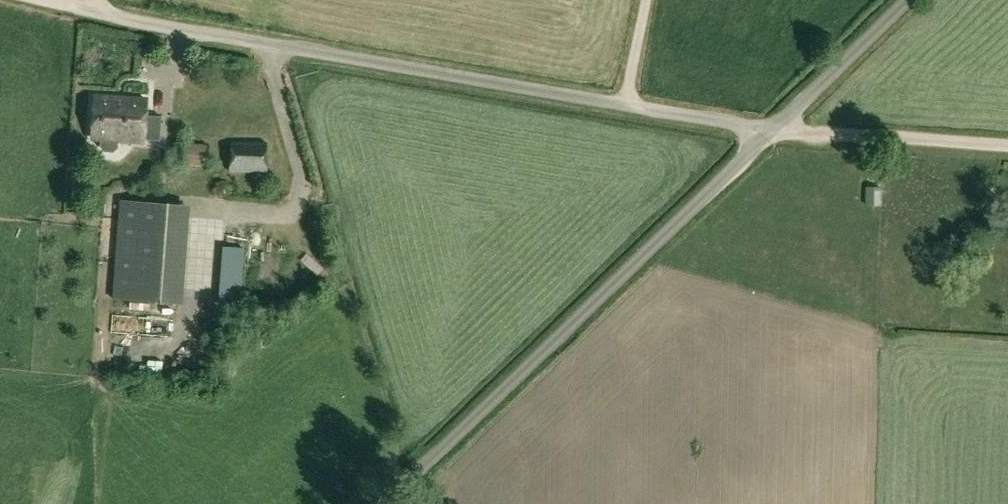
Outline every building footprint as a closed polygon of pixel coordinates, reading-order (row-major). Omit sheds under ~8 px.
[(105,151),(113,152),(116,148),(117,140),(143,142),(146,100),(124,99),(124,101),(117,100),(118,98),(96,97),(93,138),(102,139),(102,147),(105,151)] [(265,172),(267,141),(231,140),(229,172),(265,172)] [(185,143),(183,165),(206,166),(208,144),(185,143)] [(168,227),(169,205),(121,202),(120,223),(168,227)] [(242,249),(224,248),(220,307),(238,308),(242,249)]
